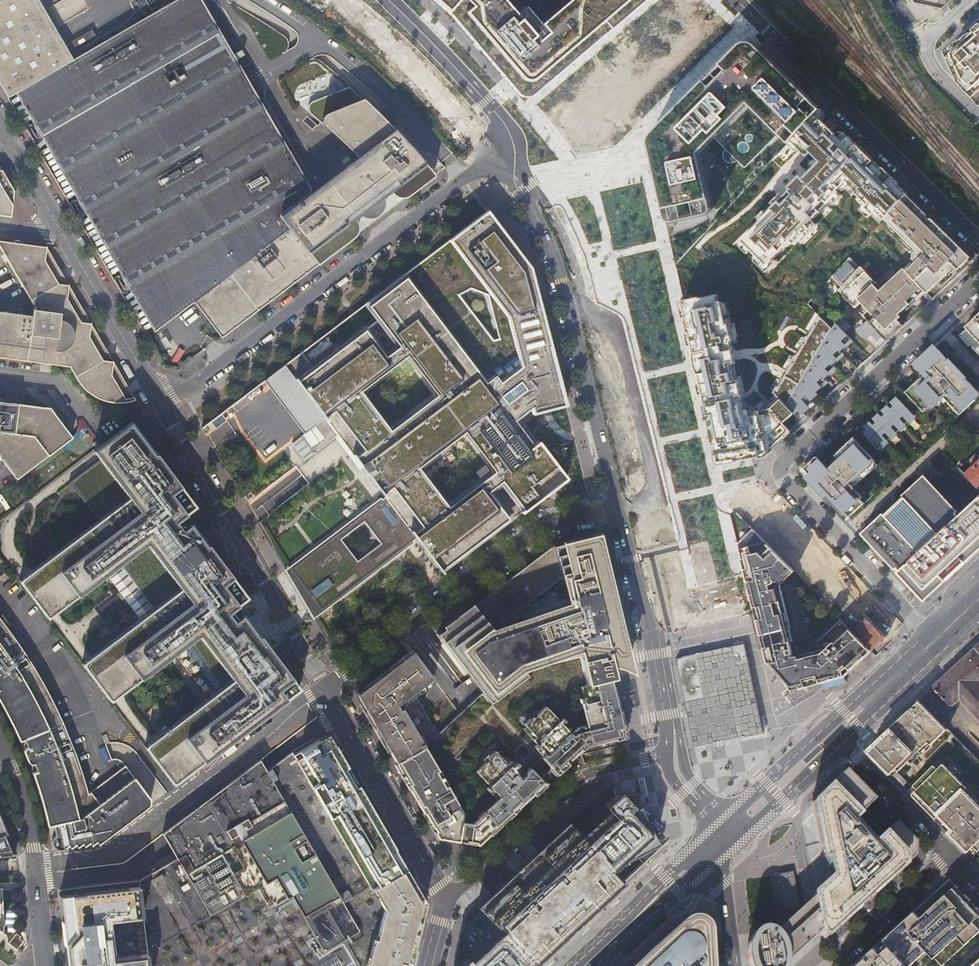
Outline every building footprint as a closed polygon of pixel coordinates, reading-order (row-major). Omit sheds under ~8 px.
[(198,0),(173,0),(72,59),(37,0),(0,0),(0,85),(6,96),(16,91),(155,330),(193,301),(214,328),(334,237),(341,247),(352,239),(353,237),(355,233),(356,230),(356,225),(356,222),(353,217),(362,210),(367,210),(370,209),(373,207),(376,206),(378,203),(378,201),(379,199),(379,197),(386,192),(316,99),(311,101),(309,103),(307,105),(307,106),(307,109),(307,110),(309,113),(322,125),(334,136),(355,157),(309,192),(198,0)] [(445,13),(515,92),(522,95),(528,93),(637,0),(430,0),(445,13)] [(949,54),(966,88),(978,78),(978,25),(949,54)] [(883,225),(909,196),(754,47),(749,46),(742,48),(652,140),(647,148),(662,223),(667,226),(710,218),(716,212),(703,154),(750,110),(816,171),(736,244),(765,273),(851,187),(883,225)] [(416,175),(427,166),(421,159),(409,145),(397,133),(380,115),(362,99),(347,86),(316,99),(386,192),(388,190),(393,194),(396,196),(399,197),(403,197),(405,196),(408,196),(423,184),(416,175)] [(416,175),(423,184),(435,176),(427,166),(416,175)] [(10,217),(14,191),(0,168),(0,215),(10,217)] [(863,315),(869,310),(892,335),(903,325),(899,321),(902,318),(900,316),(924,290),(926,292),(935,284),(933,282),(953,263),(956,268),(960,272),(971,261),(969,259),(971,257),(909,196),(883,225),(912,256),(915,253),(916,255),(916,259),(920,263),(918,265),(916,263),(909,271),(907,269),(885,294),(880,289),(885,283),(867,267),(864,270),(852,259),(834,278),(845,288),(842,291),(863,315)] [(337,434),(385,498),(382,500),(380,498),(286,570),(313,618),(414,543),(412,540),(415,538),(443,574),(539,502),(571,478),(542,440),(532,447),(513,422),(534,407),(536,414),(566,406),(571,405),(533,267),(490,210),(352,314),(364,331),(297,381),(325,418),(305,433),(301,436),(313,452),(337,434)] [(221,338),(341,247),(334,237),(214,328),(221,338)] [(24,244),(20,244),(20,243),(20,242),(20,241),(19,241),(18,240),(16,240),(15,241),(14,242),(14,243),(0,241),(0,247),(38,314),(38,320),(0,315),(0,359),(42,365),(68,368),(76,381),(81,388),(86,394),(92,398),(99,401),(105,403),(110,404),(116,405),(121,405),(127,404),(135,402),(136,401),(62,274),(47,247),(24,244)] [(787,424),(794,417),(780,403),(770,412),(745,417),(718,294),(684,301),(675,303),(689,365),(713,468),(765,458),(794,432),(787,424)] [(840,315),(836,322),(845,332),(851,327),(840,315)] [(828,336),(839,349),(843,346),(845,348),(853,341),(845,332),(836,322),(828,336)] [(876,350),(886,340),(869,322),(867,324),(866,323),(857,331),(862,337),(863,336),(876,350)] [(970,331),(968,328),(960,335),(970,345),(971,344),(978,353),(978,323),(970,331)] [(819,350),(831,363),(835,359),(837,362),(844,354),(839,349),(828,336),(819,350)] [(915,365),(924,374),(906,391),(924,411),(932,404),(935,407),(945,397),(961,413),(978,396),(974,391),(976,389),(936,345),(915,365)] [(811,364),(823,376),(826,373),(828,375),(836,368),(831,363),(819,350),(811,364)] [(744,362),(747,373),(761,369),(758,358),(744,362)] [(325,418),(297,381),(285,364),(265,379),(305,433),(325,418)] [(803,378),(811,386),(814,390),(820,384),(823,387),(828,382),(823,376),(811,364),(803,378)] [(803,400),(812,410),(818,404),(806,391),(811,386),(803,378),(795,392),(803,400)] [(787,406),(801,420),(806,415),(797,405),(803,400),(795,392),(787,406)] [(899,398),(863,432),(878,449),(914,415),(899,398)] [(19,479),(29,472),(74,436),(51,406),(0,400),(0,454),(19,479)] [(210,421),(215,426),(224,419),(220,413),(210,421)] [(173,784),(299,689),(265,644),(236,606),(247,598),(214,554),(184,515),(195,507),(161,462),(146,442),(131,422),(101,444),(93,451),(99,459),(68,483),(97,521),(18,581),(47,619),(120,564),(154,609),(81,664),(110,701),(189,642),(223,687),(144,747),(173,784)] [(802,470),(847,519),(867,500),(852,484),(876,461),(857,440),(832,463),(833,464),(829,469),(817,456),(802,470)] [(978,486),(978,461),(965,474),(977,487),(978,486)] [(861,533),(895,570),(897,568),(899,570),(897,572),(919,595),(948,568),(950,569),(952,568),(953,567),(953,566),(952,564),(960,557),(966,563),(978,550),(978,509),(965,522),(963,520),(965,518),(925,474),(903,495),(907,499),(887,517),(883,513),(861,533)] [(738,545),(739,550),(759,630),(767,665),(792,692),(806,687),(799,656),(795,640),(791,641),(788,629),(792,628),(784,598),(780,594),(778,587),(781,585),(786,580),(783,576),(792,568),(754,529),(738,545)] [(587,683),(609,678),(614,677),(609,658),(612,659),(613,661),(613,662),(616,663),(617,663),(619,663),(620,661),(628,665),(597,534),(553,545),(466,611),(467,613),(453,624),(452,622),(437,633),(482,692),(489,701),(536,666),(580,655),(587,683)] [(707,544),(689,548),(698,585),(717,580),(707,544)] [(792,568),(783,576),(786,580),(795,571),(792,568)] [(466,611),(452,622),(453,624),(467,613),(466,611)] [(149,805),(151,801),(151,798),(126,764),(89,792),(72,738),(37,668),(0,617),(0,702),(3,707),(10,721),(20,741),(24,740),(27,747),(25,748),(24,750),(30,764),(31,764),(33,764),(36,771),(33,773),(38,787),(41,797),(45,812),(49,826),(54,825),(57,834),(54,837),(53,842),(55,844),(56,846),(57,847),(61,848),(63,847),(67,844),(70,847),(75,843),(77,846),(81,842),(85,845),(89,842),(92,844),(95,842),(99,844),(149,805)] [(853,631),(842,619),(822,638),(851,669),(872,650),(853,631)] [(889,640),(886,637),(874,648),(878,651),(889,640)] [(851,669),(822,638),(818,642),(820,650),(813,652),(815,661),(820,659),(821,666),(816,667),(820,683),(844,676),(851,669)] [(748,656),(746,643),(732,646),(718,649),(705,652),(695,654),(675,658),(684,703),(686,710),(687,718),(693,748),(715,744),(732,740),(739,739),(764,734),(756,692),(755,689),(755,686),(749,660),(748,656)] [(934,687),(951,705),(960,697),(978,717),(978,681),(978,680),(978,679),(978,645),(934,687)] [(433,678),(413,652),(397,664),(399,666),(395,669),(393,667),(389,670),(377,679),(379,681),(374,685),(373,683),(357,695),(377,729),(381,727),(383,732),(380,734),(397,762),(407,756),(426,745),(438,734),(414,692),(433,678)] [(813,652),(799,656),(806,687),(820,683),(816,667),(821,666),(820,659),(815,661),(813,652)] [(623,735),(609,678),(587,683),(580,655),(536,666),(489,701),(482,692),(460,713),(438,734),(426,745),(407,756),(397,762),(439,836),(479,841),(542,782),(540,780),(551,770),(553,772),(582,746),(623,735)] [(920,700),(867,748),(879,760),(883,757),(896,771),(904,764),(900,760),(905,754),(909,758),(910,759),(928,741),(931,744),(947,728),(920,700)] [(328,736),(294,756),(371,889),(406,869),(356,784),(354,786),(350,780),(351,777),(351,775),(350,774),(349,773),(346,773),(343,766),(345,765),(328,736)] [(144,929),(148,965),(373,965),(396,940),(411,956),(413,949),(414,945),(415,942),(416,939),(417,936),(425,903),(419,891),(406,869),(371,889),(294,756),(291,751),(268,768),(264,763),(261,759),(193,810),(162,833),(168,843),(174,852),(146,870),(149,874),(138,881),(139,888),(144,929)] [(904,764),(909,758),(905,754),(900,760),(904,764)] [(978,805),(963,790),(967,787),(943,763),(937,768),(934,764),(911,786),(949,824),(953,821),(957,826),(950,833),(968,851),(973,845),(978,851),(978,804),(978,805)] [(540,780),(542,782),(553,772),(551,770),(540,780)] [(872,801),(845,773),(830,788),(828,787),(811,803),(822,860),(826,859),(827,866),(826,866),(825,867),(825,868),(824,870),(825,872),(826,872),(828,872),(829,878),(812,894),(820,934),(824,939),(857,909),(857,908),(901,867),(901,866),(907,860),(901,853),(912,843),(913,844),(914,843),(895,824),(874,844),(851,821),(872,801)] [(644,778),(637,779),(640,795),(646,794),(646,790),(646,789),(644,782),(644,781),(644,778)] [(620,789),(605,804),(608,808),(580,833),(569,822),(466,917),(455,964),(454,965),(455,965),(533,965),(565,936),(564,934),(572,926),(574,926),(576,925),(577,924),(577,922),(577,921),(579,920),(581,920),(582,920),(583,919),(583,918),(583,917),(583,915),(592,907),(594,909),(625,880),(612,867),(632,849),(640,857),(663,835),(650,822),(648,823),(644,819),(646,817),(620,789)] [(15,854),(15,853),(12,854),(3,835),(8,833),(0,814),(0,856),(15,854)] [(785,874),(779,875),(784,903),(798,900),(793,872),(785,874)] [(950,879),(855,965),(906,965),(908,964),(909,965),(910,965),(919,957),(921,960),(929,952),(941,965),(942,965),(978,932),(978,909),(950,879)] [(59,895),(68,965),(148,965),(144,929),(139,888),(123,889),(59,895)] [(772,931),(777,965),(793,965),(811,950),(824,939),(820,934),(812,894),(803,902),(772,931)] [(706,938),(704,938),(704,933),(706,933),(705,928),(701,923),(700,925),(697,923),(692,923),(692,920),(688,921),(684,923),(681,925),(659,945),(636,965),(708,965),(706,938)] [(772,931),(769,929),(766,929),(763,928),(761,929),(759,929),(756,930),(754,932),(752,934),(753,941),(751,948),(750,956),(750,959),(752,965),(777,965),(772,931)] [(18,935),(10,945),(17,952),(24,943),(20,939),(21,938),(18,935)] [(373,965),(409,965),(411,956),(396,940),(373,965)]
